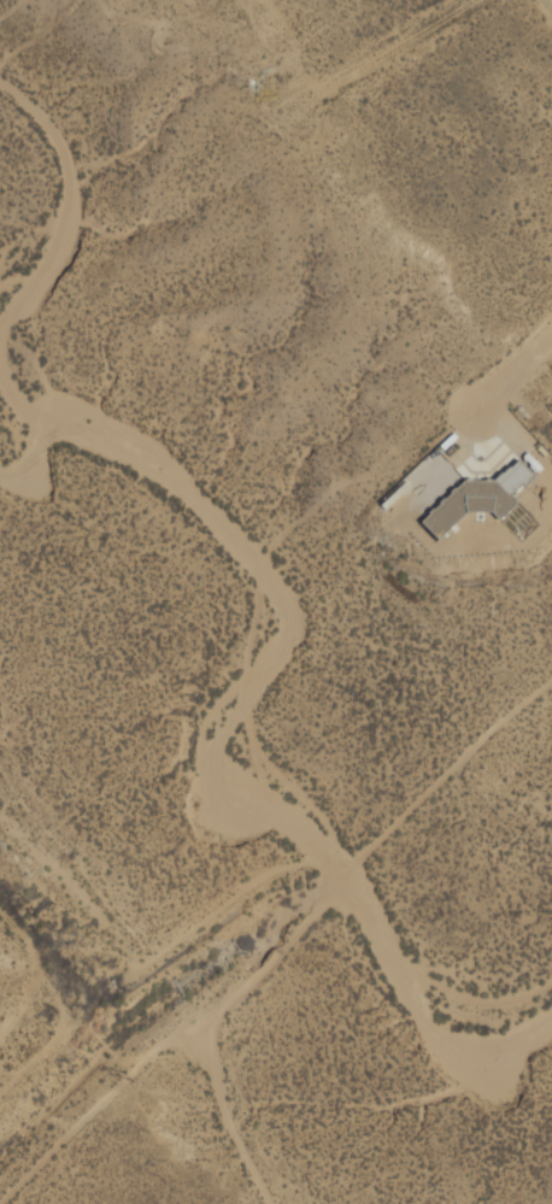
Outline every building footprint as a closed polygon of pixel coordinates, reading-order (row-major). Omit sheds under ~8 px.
[(466,512),(492,512),(499,519),(517,501),(510,495),(535,475),(518,459),(493,482),(463,481),(421,522),(438,541),(466,512)]
